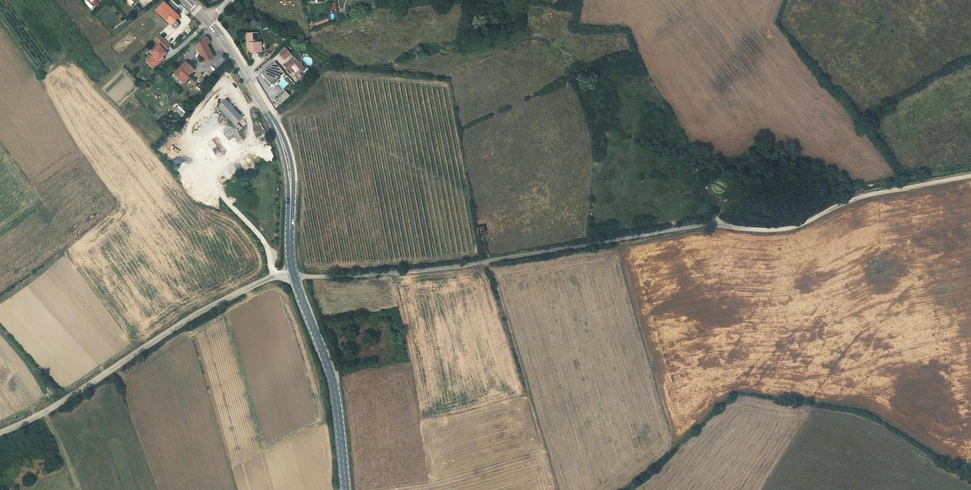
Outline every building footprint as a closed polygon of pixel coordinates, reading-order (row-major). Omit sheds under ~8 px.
[(180,15),(165,0),(162,0),(155,6),(169,21),(174,17),(176,15),(178,17),(180,15)] [(174,25),(179,21),(174,17),(169,21),(174,25)] [(248,48),(249,50),(261,50),(261,40),(257,41),(257,30),(243,31),(244,43),(248,43),(248,48)] [(162,36),(158,32),(153,36),(158,41),(162,36)] [(202,38),(200,38),(191,48),(202,63),(210,58),(202,46),(205,44),(205,41),(202,38)] [(165,48),(158,41),(149,49),(152,53),(146,58),(153,66),(162,57),(161,55),(156,60),(154,58),(165,48)] [(286,46),(280,51),(284,56),(290,50),(286,46)] [(189,64),(181,55),(167,69),(173,76),(181,68),(183,70),(189,64)] [(301,68),(303,65),(296,56),(293,58),(291,55),(284,61),(290,68),(293,66),(297,70),(296,72),(299,76),(304,71),(301,68)] [(274,60),(261,72),(270,81),(283,69),(274,60)] [(280,104),(290,96),(285,91),(276,98),(280,104)] [(225,96),(217,104),(235,123),(243,115),(225,96)] [(484,233),(483,225),(476,227),(477,234),(484,233)]
